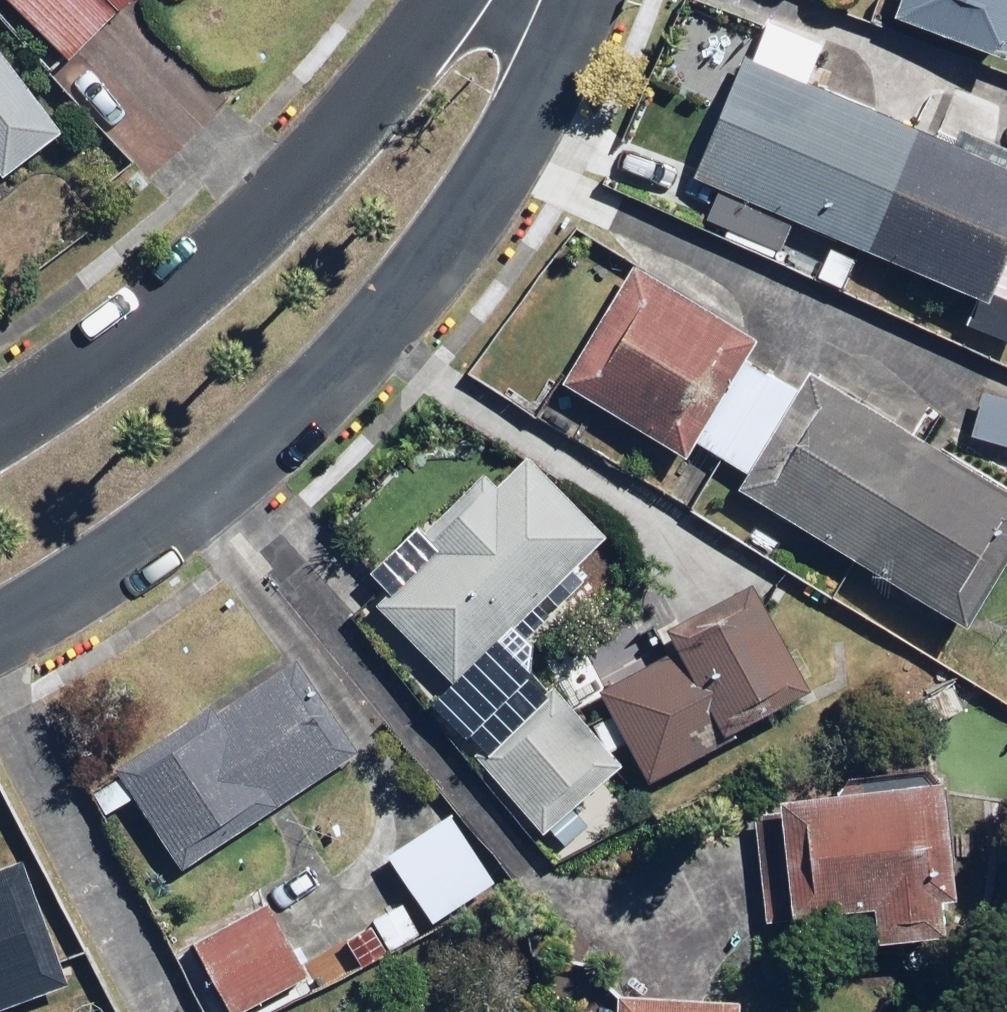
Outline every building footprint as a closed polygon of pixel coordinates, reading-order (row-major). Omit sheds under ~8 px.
[(72,57),(127,0),(13,0),(72,57)] [(894,11),(1006,53),(1006,0),(898,0),(894,11)] [(0,48),(0,183),(1,185),(68,127),(0,48)] [(994,303),(1006,271),(1006,148),(951,126),(947,137),(743,54),(692,181),(840,241),(830,264),(858,275),(867,252),(994,303)] [(631,270),(566,384),(697,458),(701,450),(749,478),(742,491),(973,623),(1006,564),(1006,485),(808,372),(799,387),(751,360),(760,343),(631,270)] [(984,392),(972,434),(1006,444),(1006,399),(984,392)] [(542,602),(610,538),(529,452),(503,477),(497,470),(391,570),(405,585),(380,609),(454,687),(510,634),(515,639),(548,608),(542,602)] [(658,780),(815,688),(753,582),(673,629),(688,654),(611,699),(658,780)] [(292,650),(282,657),(113,773),(172,861),(230,821),(238,832),(360,748),(292,650)] [(623,761),(552,682),(474,753),(545,832),(623,761)] [(910,795),(909,784),(776,794),(777,811),(759,812),(767,917),(873,908),(876,939),(947,934),(944,896),(960,895),(952,792),(910,795)] [(498,880),(452,813),(389,856),(435,923),(498,880)] [(27,858),(0,868),(0,1011),(74,984),(27,858)] [(268,899),(196,940),(237,1011),(255,1011),(314,978),(268,899)] [(610,998),(610,1011),(746,1011),(747,1002),(610,998)]
